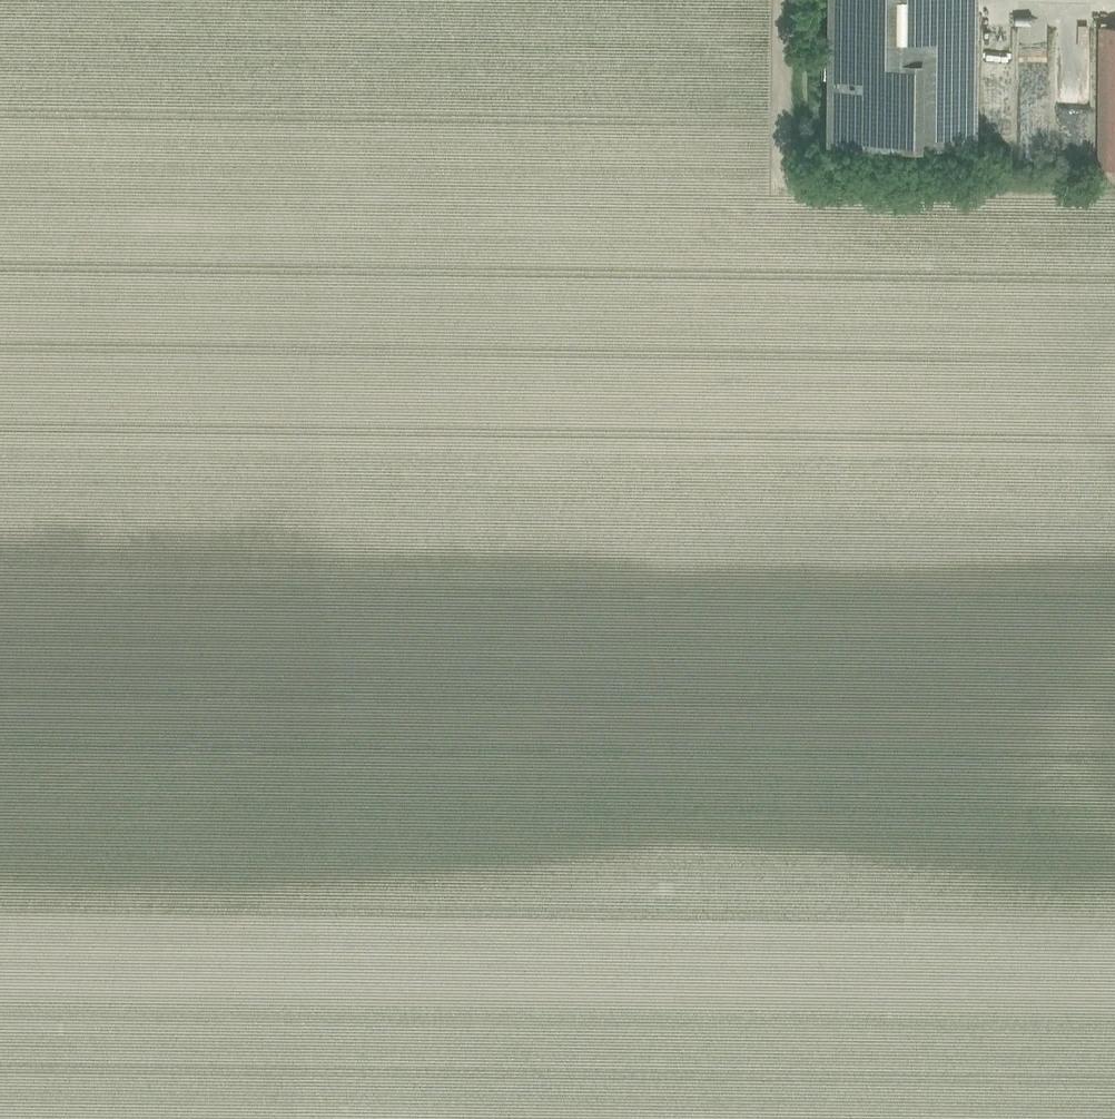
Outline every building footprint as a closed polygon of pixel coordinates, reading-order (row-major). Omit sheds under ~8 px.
[(833,139),(973,141),(975,0),(835,0),(833,139)] [(1100,166),(1114,166),(1114,27),(1101,27),(1100,166)]
